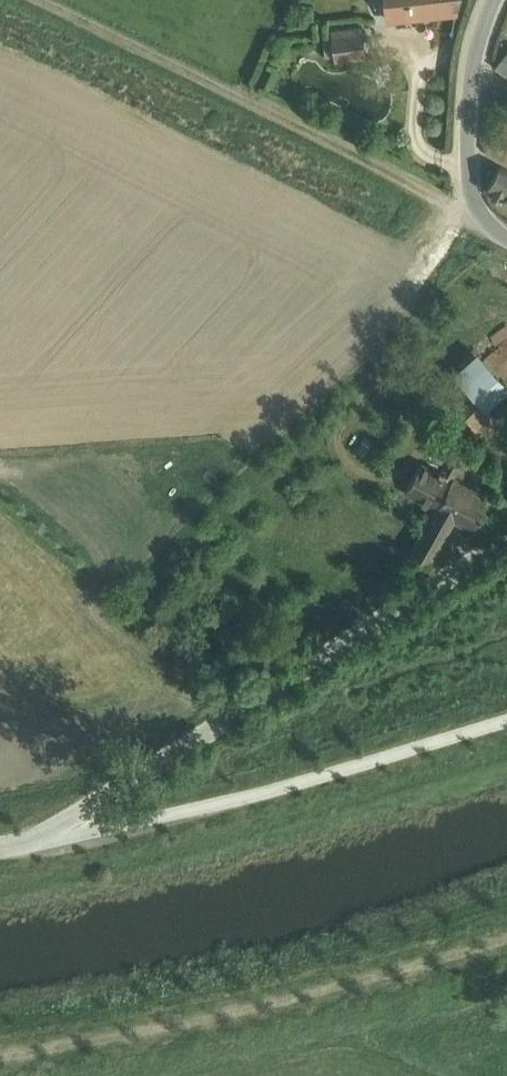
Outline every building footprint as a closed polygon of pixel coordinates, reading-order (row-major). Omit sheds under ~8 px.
[(387,21),(458,15),(460,0),(385,0),(387,21)] [(335,60),(366,57),(362,25),(332,29),(335,60)] [(487,190),(506,201),(506,169),(500,166),(487,190)] [(462,375),(499,416),(506,409),(506,335),(462,375)] [(406,497),(432,509),(416,546),(437,556),(444,539),(467,549),(491,494),(421,464),(406,497)]
